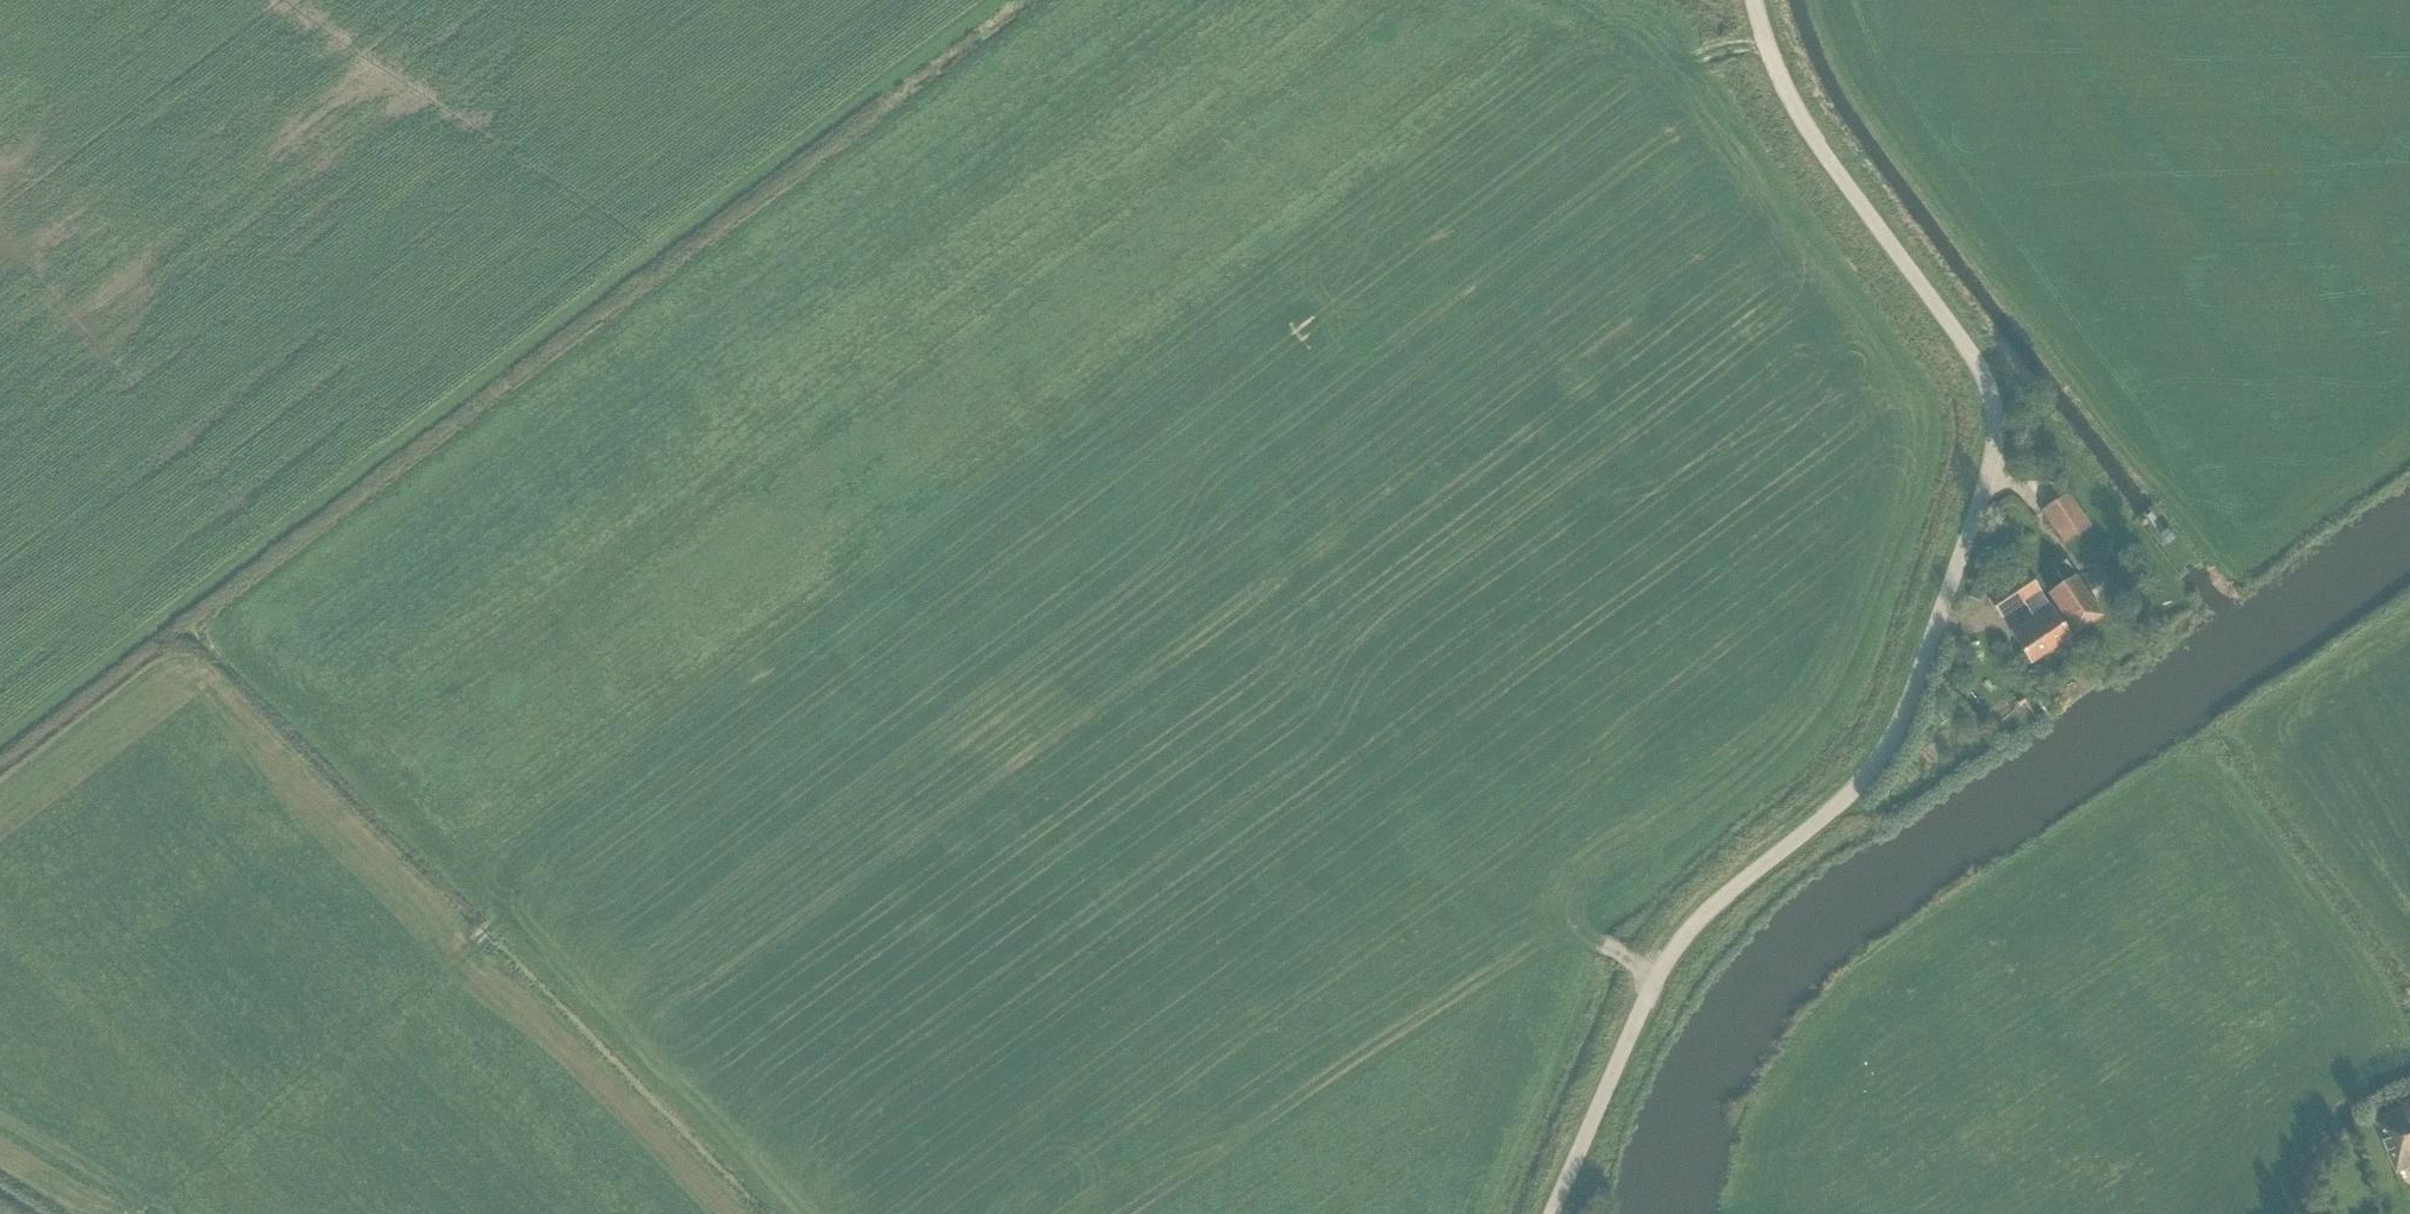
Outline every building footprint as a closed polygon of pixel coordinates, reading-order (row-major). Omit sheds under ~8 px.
[(2044,511),(2066,542),(2090,526),(2068,495),(2044,511)] [(2076,634),(2103,616),(2087,593),(2088,593),(2066,561),(2055,569),(2066,585),(2050,596),(2060,611),(2061,611),(2076,634)] [(2042,592),(2043,592),(2029,572),(1990,598),(2003,618),(2025,603),(2035,617),(2012,632),(2033,663),(2072,637),(2042,592)] [(2399,1105),(2401,1110),(2374,1121),(2396,1174),(2409,1169),(2409,1101),(2399,1105)]
